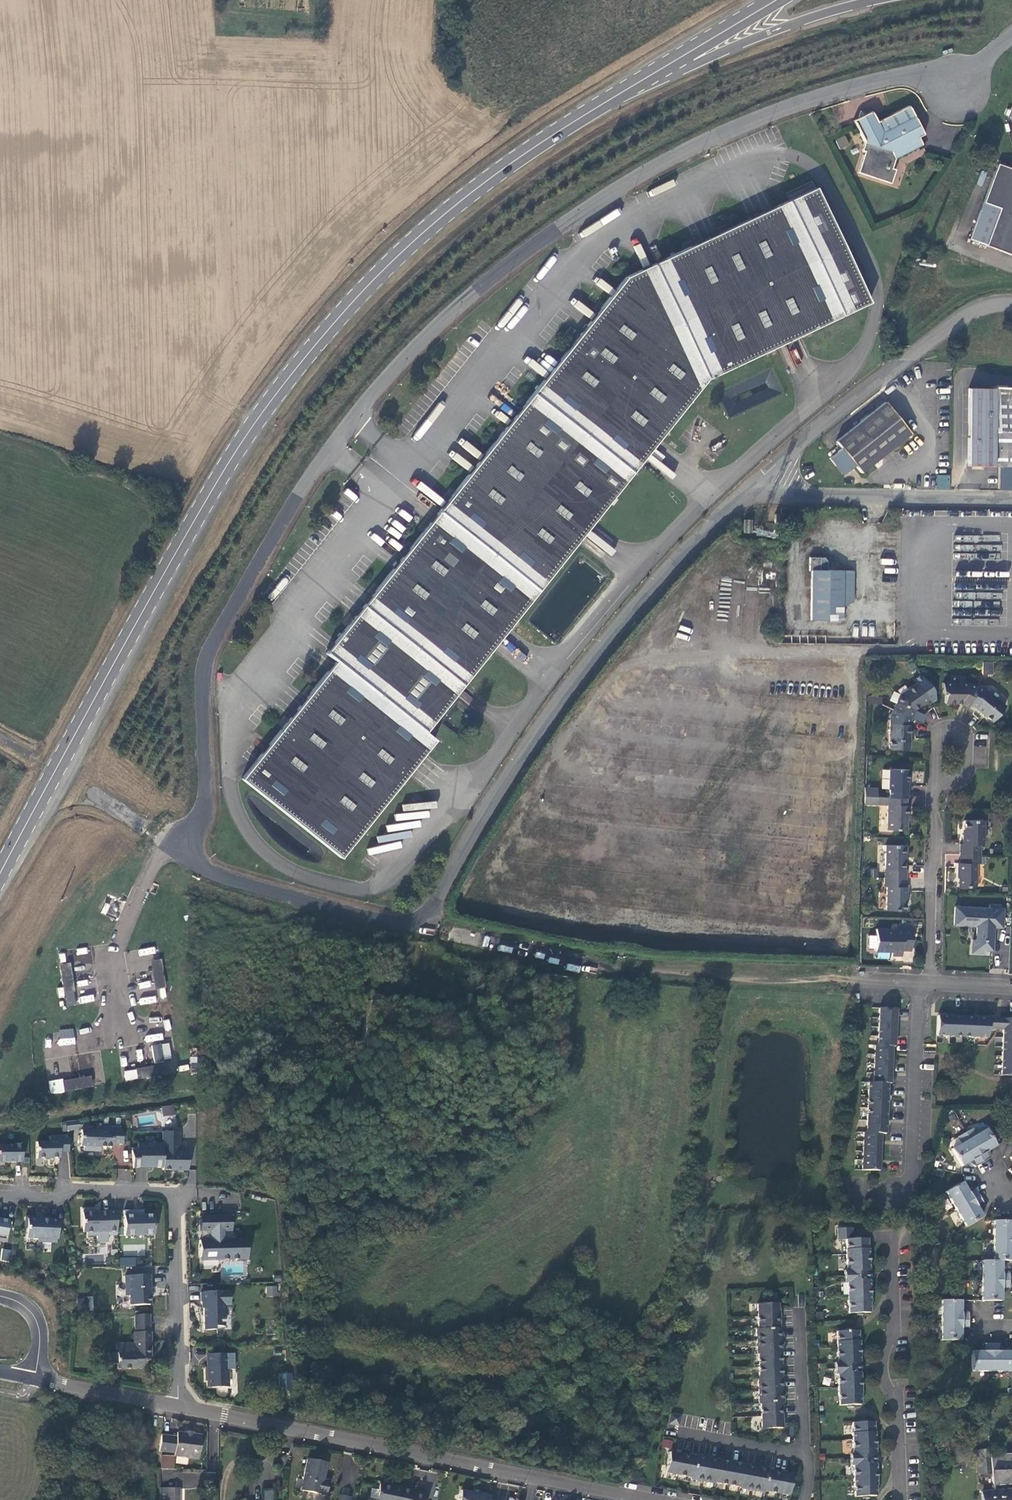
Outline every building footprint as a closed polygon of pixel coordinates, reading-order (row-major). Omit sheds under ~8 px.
[(921,134),(906,104),(875,120),(870,110),(865,113),(858,111),(856,117),(851,120),(862,144),(861,149),(863,150),(856,171),(889,181),(892,170),(889,169),(893,156),(919,144),(916,137),(921,134)] [(835,139),(839,149),(849,145),(845,135),(835,139)] [(996,161),(968,237),(1011,253),(1011,167),(996,161)] [(334,660),(240,778),(339,857),(433,738),(424,731),(702,378),(867,300),(813,185),(622,275),(324,653),(334,660)] [(719,394),(730,417),(782,392),(771,369),(719,394)] [(992,389),(992,387),(967,387),(965,464),(991,464),(1011,465),(1011,390),(992,389)] [(906,435),(881,402),(833,440),(838,448),(826,457),(840,475),(852,465),(858,473),(906,435)] [(936,489),(950,489),(950,475),(937,474),(936,489)] [(421,481),(416,486),(439,505),(443,500),(421,481)] [(398,514),(409,522),(413,517),(401,509),(398,514)] [(748,518),(739,518),(739,529),(748,530),(748,518)] [(393,526),(402,532),(405,527),(396,521),(393,526)] [(851,569),(825,569),(825,559),(822,556),(807,556),(807,568),(810,568),(810,618),(843,618),(843,605),(851,600),(851,569)] [(987,672),(988,659),(979,659),(978,672),(987,672)] [(895,694),(890,708),(908,716),(912,707),(926,695),(913,679),(895,694)] [(955,700),(966,704),(973,684),(965,681),(941,681),(940,691),(944,691),(943,700),(955,700)] [(981,688),(973,684),(966,704),(965,706),(971,709),(975,708),(992,719),(1003,702),(981,688)] [(470,703),(473,697),(463,692),(459,697),(470,703)] [(905,724),(908,716),(890,708),(888,715),(887,747),(905,747),(907,724),(905,724)] [(987,746),(974,746),(973,761),(986,762),(987,746)] [(886,788),(886,796),(903,796),(905,796),(906,768),(885,768),(885,788),(886,788)] [(876,787),(864,787),(863,795),(876,795),(876,787)] [(876,803),(876,795),(863,795),(863,803),(876,803)] [(876,803),(885,803),(886,796),(876,795),(876,803)] [(903,803),(903,796),(886,796),(885,803),(884,827),(904,828),(905,803),(903,803)] [(957,843),(957,853),(978,853),(978,842),(980,842),(981,819),(962,818),(961,832),(959,832),(959,843),(957,843)] [(883,845),(882,877),(903,877),(903,868),(901,868),(901,854),(904,854),(904,847),(903,847),(903,845),(883,845)] [(978,862),(978,853),(957,853),(957,861),(953,861),(953,870),(954,870),(954,884),(972,885),(973,862),(978,862)] [(903,886),(903,877),(882,877),(882,885),(885,885),(884,908),(902,909),(903,896),(904,896),(904,886),(903,886)] [(986,909),(952,907),(951,924),(974,925),(973,939),(970,939),(970,952),(982,952),(982,950),(989,950),(990,927),(999,927),(1000,910),(997,909),(998,906),(986,905),(986,909)] [(893,926),(874,926),(874,934),(874,946),(873,949),(889,949),(889,953),(899,954),(899,949),(908,949),(908,924),(893,924),(893,926)] [(76,962),(90,963),(90,948),(77,948),(76,962)] [(161,965),(152,967),(154,980),(163,979),(161,965)] [(69,968),(61,970),(63,983),(72,982),(69,968)] [(79,1003),(94,1001),(93,994),(78,997),(79,1003)] [(893,1045),(895,1008),(876,1007),(875,1044),(873,1044),(871,1082),(866,1082),(864,1132),(861,1131),(860,1168),(878,1169),(880,1132),(884,1133),(887,1083),(889,1083),(891,1045),(893,1045)] [(993,1017),(934,1014),(933,1033),(984,1035),(985,1027),(993,1027),(993,1017)] [(1000,1017),(999,1027),(998,1073),(1011,1074),(1011,1018),(1000,1017)] [(152,1044),(153,1060),(171,1059),(170,1043),(152,1044)] [(154,1067),(140,1070),(141,1079),(155,1076),(154,1067)] [(81,1079),(67,1081),(68,1090),(82,1088),(81,1079)] [(163,1116),(175,1114),(173,1104),(161,1107),(163,1116)] [(62,1129),(78,1130),(78,1122),(62,1121),(62,1129)] [(96,1131),(80,1130),(79,1146),(83,1146),(82,1150),(98,1151),(99,1146),(110,1147),(110,1143),(121,1144),(119,1128),(96,1127),(96,1131)] [(969,1128),(961,1132),(979,1161),(987,1157),(983,1151),(993,1145),(983,1127),(973,1134),(969,1128)] [(177,1133),(161,1132),(161,1170),(186,1169),(186,1151),(177,1151),(177,1133)] [(972,1166),(979,1161),(961,1132),(954,1136),(958,1143),(949,1148),(959,1165),(969,1159),(972,1166)] [(33,1143),(33,1159),(57,1158),(57,1153),(66,1153),(65,1137),(48,1137),(47,1142),(33,1143)] [(0,1145),(0,1163),(19,1162),(19,1145),(0,1145)] [(131,1170),(118,1168),(117,1179),(130,1181),(131,1170)] [(941,1191),(952,1209),(975,1195),(970,1186),(965,1189),(959,1180),(941,1191)] [(952,1209),(963,1225),(981,1214),(975,1205),(980,1202),(975,1195),(952,1209)] [(106,1242),(106,1212),(94,1212),(94,1209),(80,1209),(81,1233),(85,1233),(85,1236),(95,1236),(96,1242),(106,1242)] [(141,1209),(121,1210),(122,1236),(152,1235),(151,1215),(141,1215),(141,1209)] [(231,1231),(230,1216),(199,1216),(199,1232),(202,1231),(202,1240),(198,1240),(199,1258),(220,1258),(220,1260),(246,1259),(245,1239),(222,1240),(222,1231),(231,1231)] [(56,1239),(57,1220),(48,1220),(48,1218),(39,1217),(39,1219),(34,1219),(35,1217),(24,1217),(23,1229),(25,1229),(25,1238),(36,1239),(39,1242),(55,1243),(55,1240),(56,1239)] [(990,1240),(1011,1240),(1011,1231),(1010,1231),(1010,1221),(990,1221),(990,1240)] [(846,1239),(846,1249),(845,1249),(846,1270),(843,1270),(844,1282),(846,1282),(847,1303),(848,1313),(869,1313),(869,1302),(870,1302),(869,1281),(868,1280),(861,1280),(861,1271),(867,1271),(869,1269),(868,1248),(868,1238),(853,1238),(853,1226),(836,1227),(836,1239),(846,1239)] [(990,1260),(1000,1260),(1010,1261),(1010,1249),(1011,1249),(1011,1240),(990,1240),(990,1260)] [(9,1262),(12,1250),(2,1248),(0,1255),(0,1260),(9,1262)] [(136,1266),(136,1257),(120,1257),(120,1266),(136,1266)] [(1000,1272),(1000,1260),(990,1260),(979,1260),(979,1280),(1007,1281),(1007,1272),(1000,1272)] [(867,1271),(861,1271),(861,1280),(868,1280),(869,1281),(869,1269),(867,1271)] [(148,1304),(147,1275),(123,1276),(124,1297),(128,1296),(128,1305),(148,1304)] [(1007,1289),(1007,1281),(979,1280),(979,1300),(1000,1300),(1000,1289),(1007,1289)] [(266,1286),(266,1297),(278,1296),(277,1285),(266,1286)] [(228,1292),(199,1293),(199,1303),(202,1302),(203,1329),(213,1329),(213,1326),(222,1325),(222,1315),(225,1316),(225,1305),(228,1305),(228,1292)] [(93,1297),(77,1298),(78,1310),(94,1309),(93,1297)] [(960,1311),(960,1300),(951,1300),(940,1300),(941,1322),(967,1321),(967,1311),(960,1311)] [(776,1303),(755,1304),(756,1329),(754,1329),(755,1353),(757,1353),(758,1379),(756,1379),(757,1403),(759,1403),(760,1428),(781,1428),(780,1403),(782,1403),(782,1395),(780,1394),(780,1386),(781,1385),(781,1378),(780,1378),(779,1353),(780,1353),(780,1345),(778,1344),(778,1337),(779,1335),(779,1328),(777,1328),(776,1303)] [(132,1314),(132,1333),(149,1333),(149,1314),(132,1314)] [(967,1328),(967,1321),(941,1322),(941,1339),(960,1339),(960,1328),(967,1328)] [(857,1330),(836,1331),(836,1341),(835,1341),(836,1362),(833,1362),(834,1374),(836,1374),(837,1395),(838,1405),(859,1405),(859,1395),(860,1394),(859,1373),(858,1372),(851,1372),(851,1363),(857,1363),(859,1361),(858,1341),(858,1340),(857,1330)] [(132,1333),(132,1344),(149,1343),(149,1333),(132,1333)] [(283,1333),(267,1333),(267,1342),(283,1342),(283,1333)] [(149,1347),(149,1343),(132,1344),(115,1344),(115,1352),(106,1352),(106,1364),(115,1364),(115,1369),(139,1369),(140,1355),(146,1355),(147,1347),(149,1347)] [(969,1371),(991,1371),(991,1344),(982,1344),(982,1351),(969,1351),(969,1371)] [(991,1371),(1011,1371),(1011,1351),(999,1350),(999,1344),(991,1344),(991,1371)] [(206,1363),(206,1354),(192,1353),(192,1363),(206,1363)] [(233,1354),(208,1355),(208,1367),(207,1367),(204,1368),(205,1382),(207,1382),(207,1388),(227,1388),(227,1370),(233,1370),(233,1354)] [(857,1363),(851,1363),(851,1372),(858,1372),(859,1373),(859,1361),(857,1363)] [(291,1374),(280,1373),(279,1387),(291,1387),(291,1374)] [(679,1416),(672,1414),(670,1424),(677,1426),(679,1416)] [(872,1421),(851,1422),(851,1432),(850,1432),(851,1453),(848,1453),(849,1465),(851,1465),(852,1486),(853,1496),(874,1496),(874,1486),(875,1485),(874,1464),(872,1463),(866,1463),(865,1454),(872,1454),(874,1452),(873,1432),(872,1421)] [(175,1436),(160,1434),(158,1451),(173,1453),(173,1455),(197,1458),(200,1434),(175,1432),(175,1436)] [(662,1448),(672,1449),(673,1440),(663,1439),(662,1448)] [(693,1456),(668,1452),(665,1473),(689,1477),(689,1479),(713,1483),(713,1482),(738,1486),(738,1488),(762,1492),(763,1490),(787,1494),(791,1473),(767,1469),(767,1467),(760,1466),(758,1467),(751,1466),(750,1464),(742,1463),(742,1464),(718,1460),(718,1458),(710,1457),(709,1458),(701,1457),(701,1455),(693,1454),(693,1456)] [(872,1454),(865,1454),(866,1463),(872,1463),(874,1464),(874,1452),(872,1454)] [(988,1455),(989,1459),(990,1473),(990,1485),(1011,1484),(1011,1454),(988,1455)] [(173,1455),(160,1455),(160,1468),(173,1468),(173,1455)] [(323,1462),(305,1459),(300,1489),(323,1494),(325,1484),(324,1479),(321,1476),(323,1462)] [(979,1474),(990,1473),(989,1459),(978,1459),(979,1474)] [(423,1494),(408,1491),(408,1490),(389,1486),(388,1484),(380,1482),(378,1484),(376,1484),(373,1499),(422,1499),(423,1494)] [(458,1489),(456,1499),(490,1499),(486,1499),(487,1496),(458,1489)] [(981,1491),(981,1499),(1011,1499),(1011,1490),(981,1491)] [(159,1491),(158,1499),(176,1499),(176,1491),(159,1491)] [(261,1499),(271,1499),(271,1491),(261,1491),(261,1499)]
